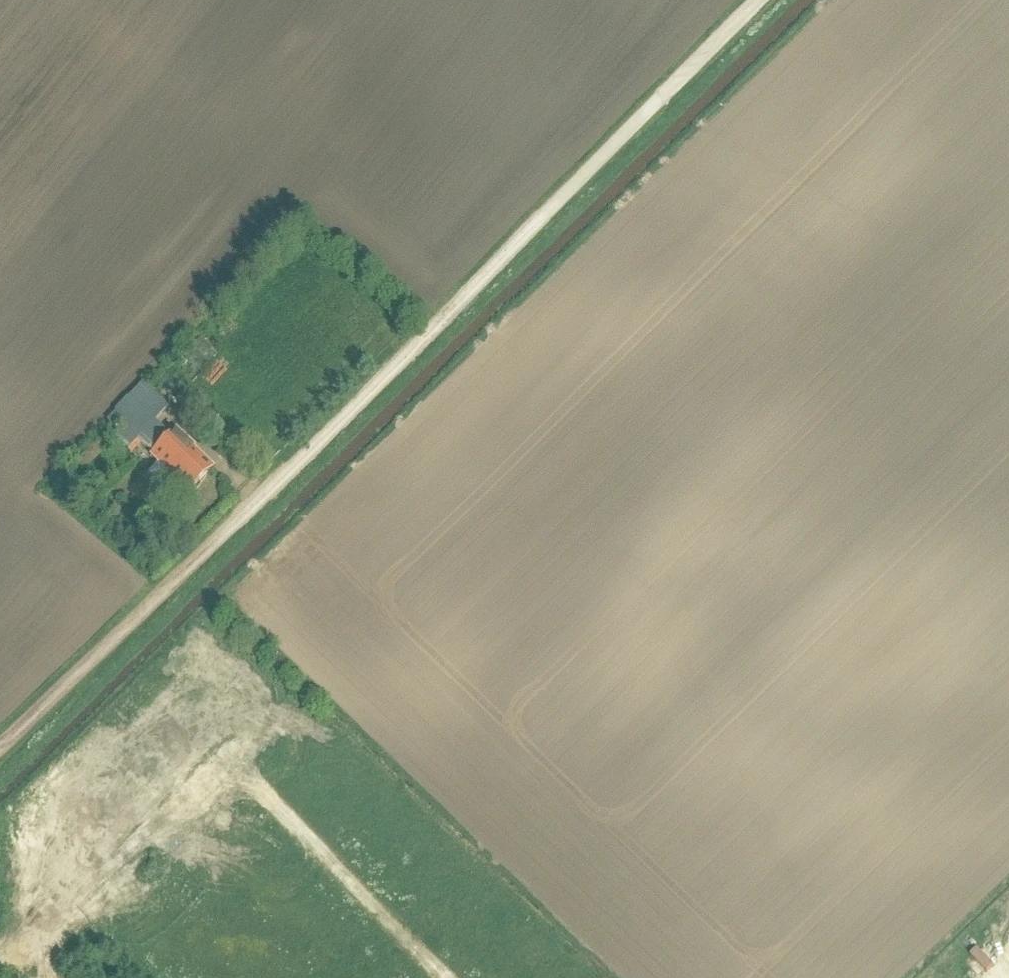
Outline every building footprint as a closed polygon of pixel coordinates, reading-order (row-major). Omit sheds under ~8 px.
[(197,340),(181,357),(198,373),(214,355),(197,340)] [(171,437),(156,423),(170,409),(147,387),(112,424),(121,433),(128,426),(141,438),(138,441),(153,456),(151,458),(189,495),(213,469),(193,450),(195,448),(177,431),(171,437)] [(965,961),(979,976),(989,966),(975,951),(965,961)]
